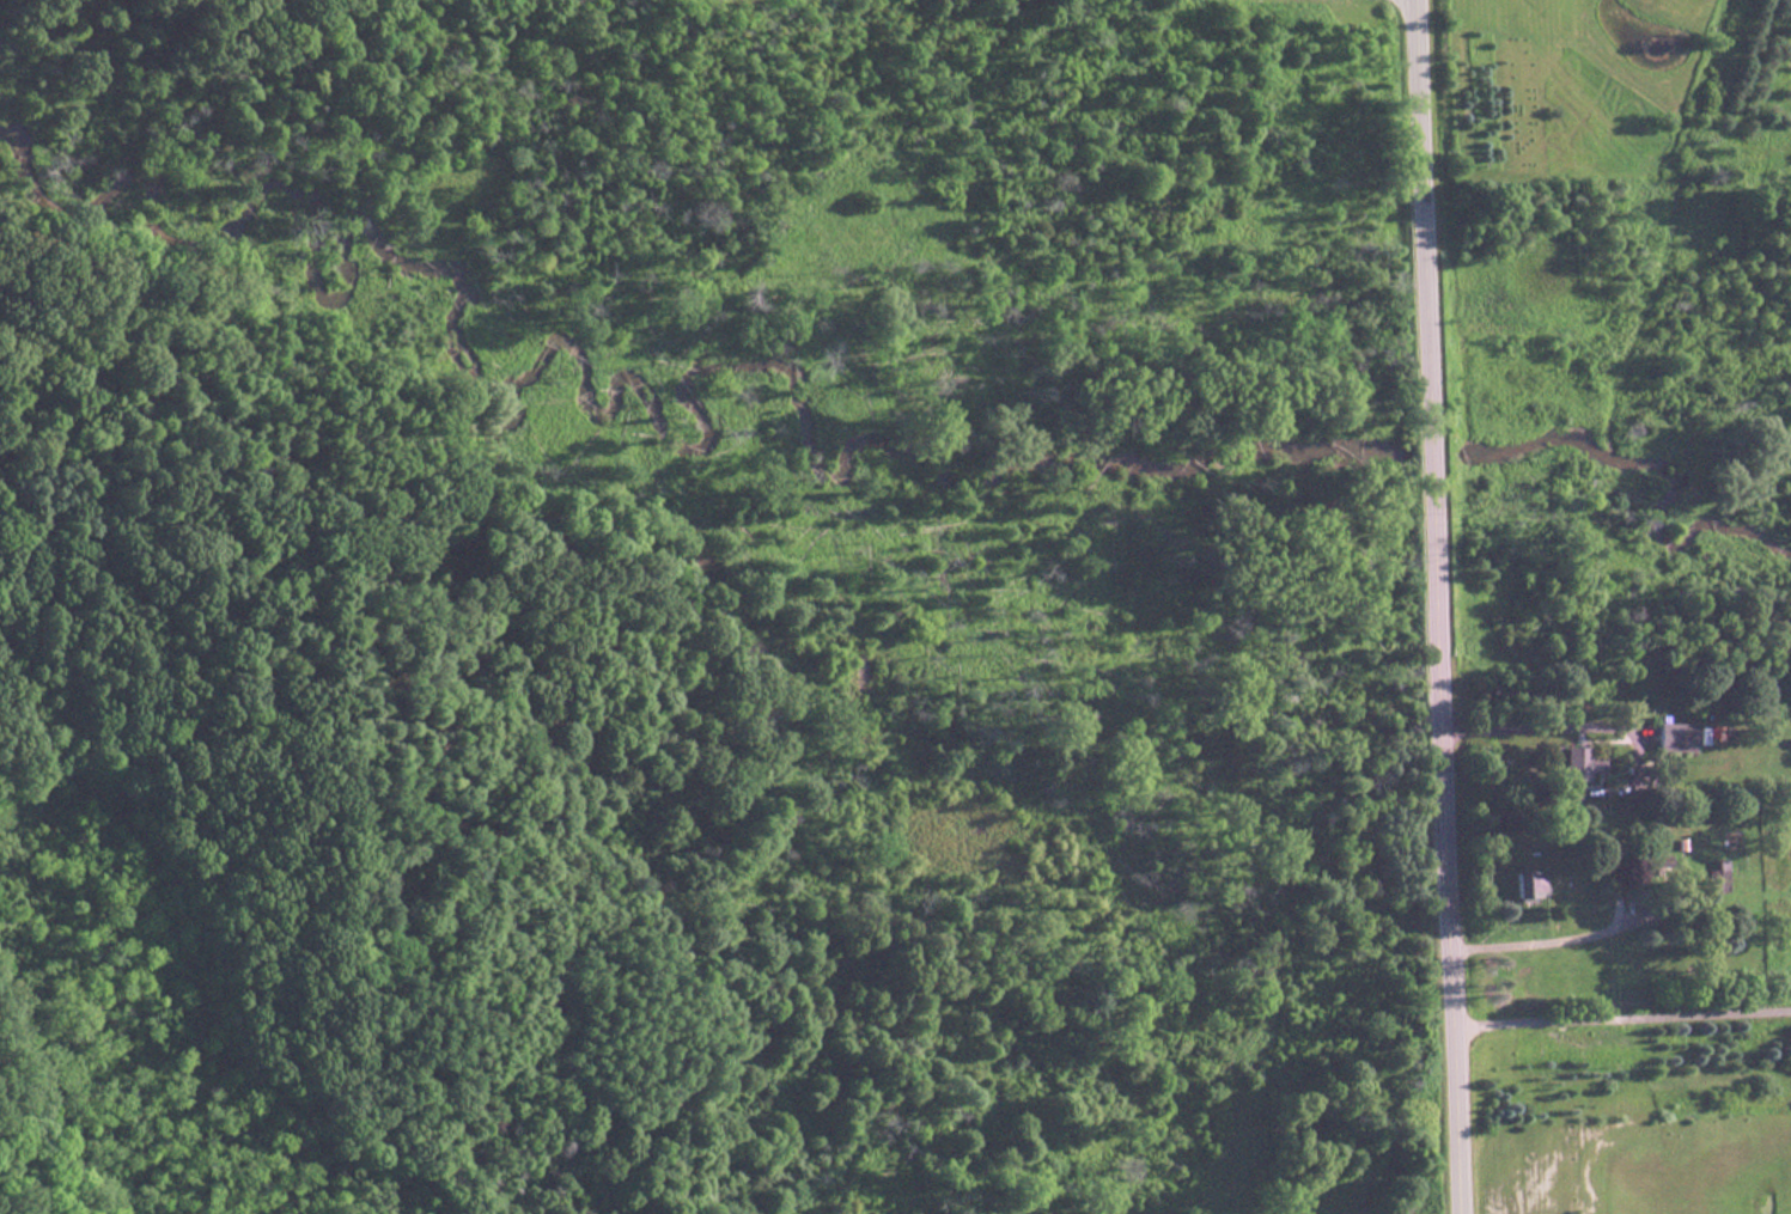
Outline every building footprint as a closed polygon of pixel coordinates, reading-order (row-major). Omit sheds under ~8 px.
[(1688,725),(1651,725),(1651,752),(1688,752),(1688,725)] [(1582,748),(1557,748),(1557,783),(1597,783),(1597,761),(1582,761),(1582,748)] [(1720,860),(1707,860),(1707,871),(1701,871),(1701,896),(1720,896),(1720,860)] [(1504,873),(1504,902),(1533,902),(1533,873),(1504,873)]
